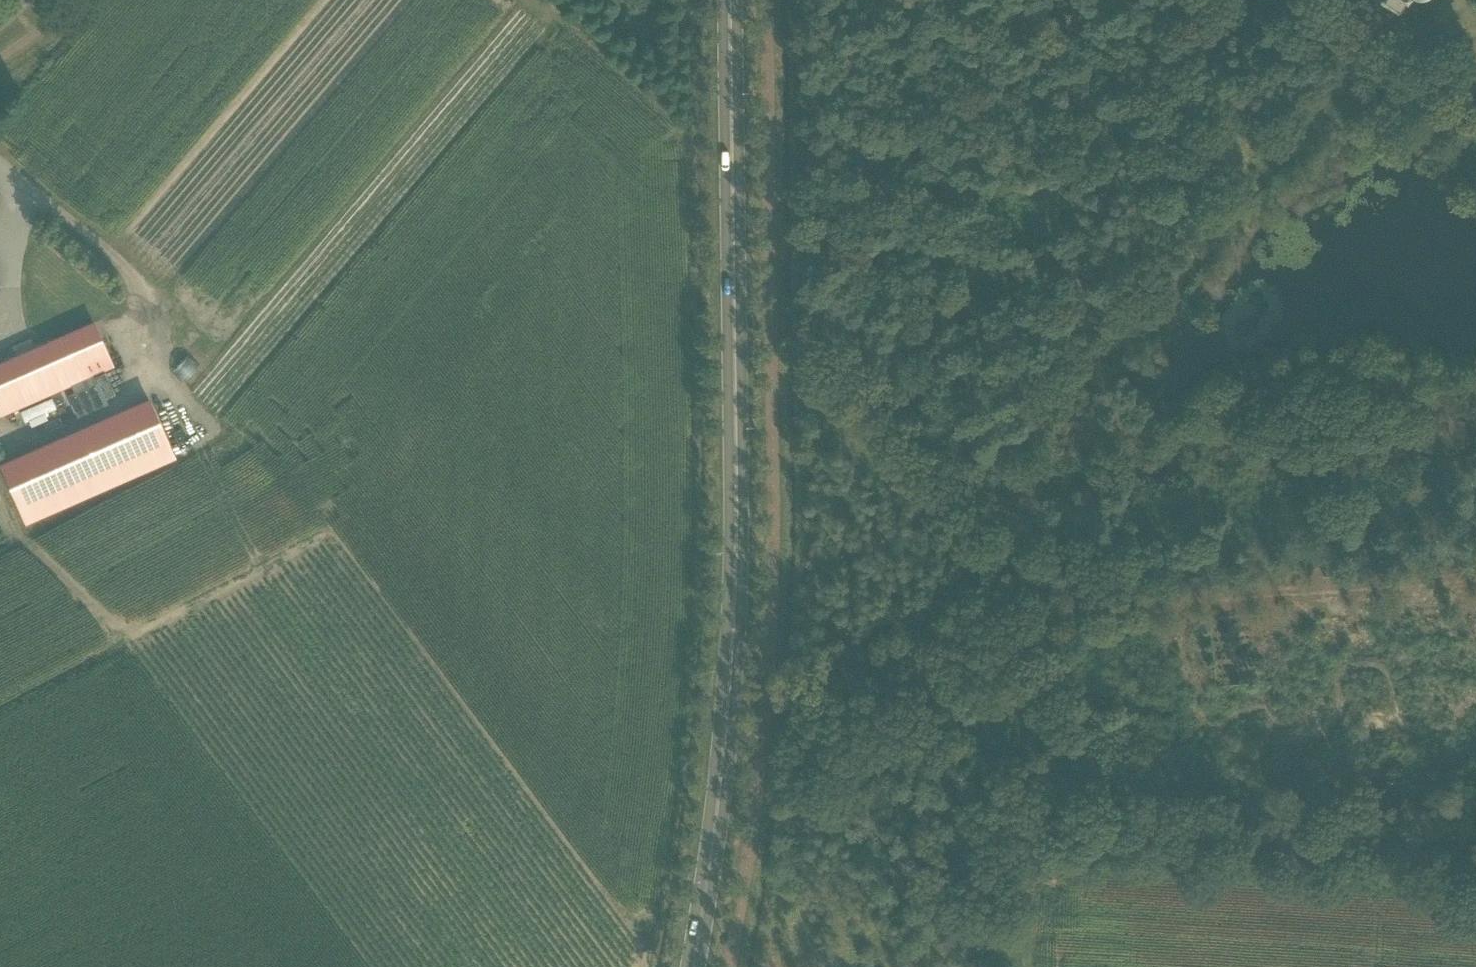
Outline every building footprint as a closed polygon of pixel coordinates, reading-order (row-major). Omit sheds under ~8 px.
[(1399,13),(1409,0),(1384,0),(1399,13)] [(1,416),(112,368),(92,322),(0,362),(0,414),(1,416)] [(104,405),(95,384),(67,395),(76,417),(104,405)] [(61,392),(53,396),(57,404),(65,401),(61,392)] [(175,459),(149,398),(0,463),(0,467),(25,525),(175,459)]
